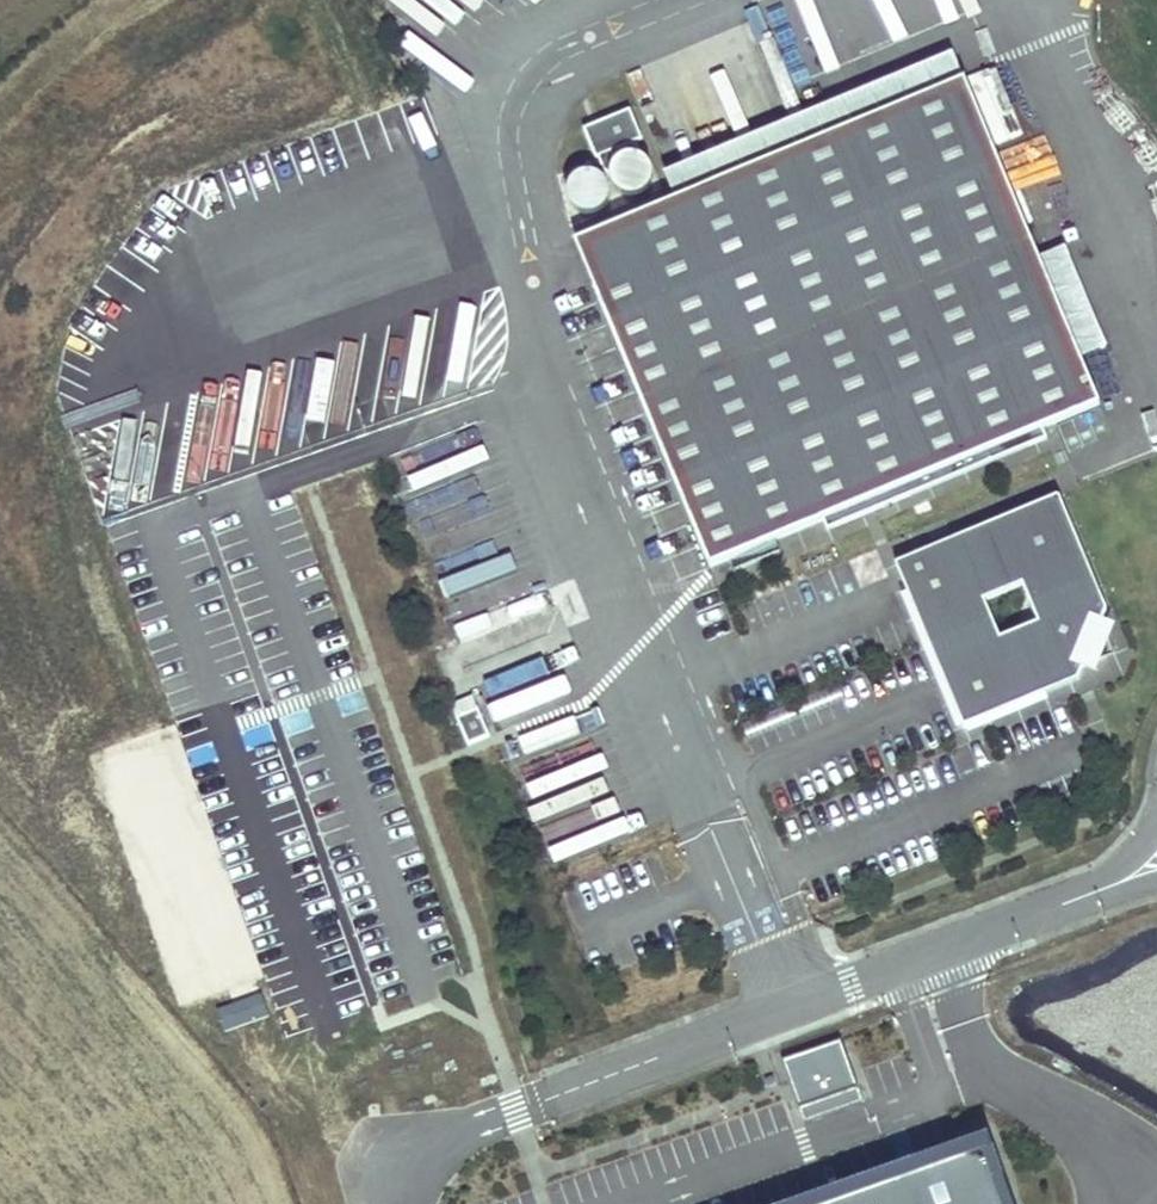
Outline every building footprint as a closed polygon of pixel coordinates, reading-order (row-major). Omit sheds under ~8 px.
[(995,68),(966,79),(993,148),(1022,137),(995,68)] [(1076,401),(941,77),(570,230),(592,288),(576,294),(687,564),(800,517),(804,526),(1023,435),(1019,425),(1076,401)] [(631,111),(583,130),(596,164),(645,145),(631,111)] [(1099,630),(1105,614),(1058,493),(918,554),(894,564),(904,588),(963,730),(1078,682),(1084,667),(1088,668),(1106,661),(1110,649),(1103,631),(1099,630)] [(478,708),(456,717),(468,745),(490,735),(478,708)] [(804,1118),(863,1100),(844,1035),(784,1053),(804,1118)] [(974,1137),(784,1203),(998,1203),(974,1137)]
